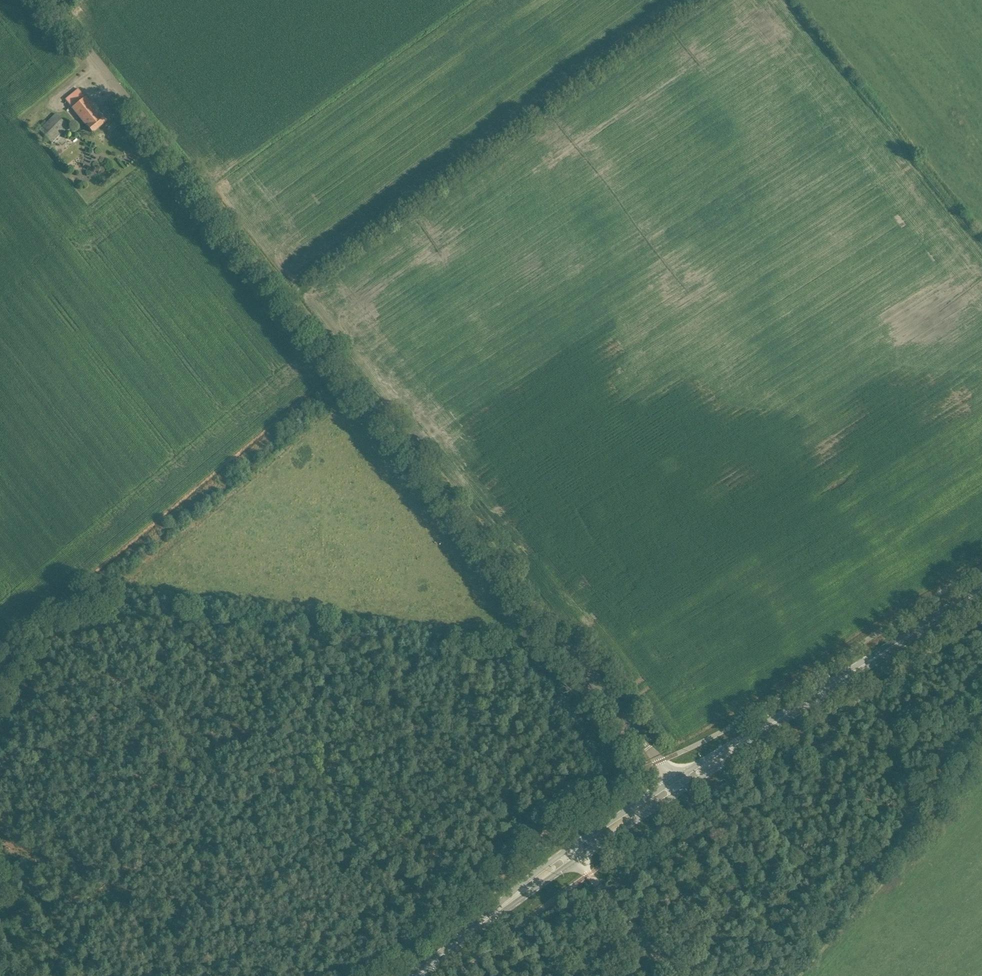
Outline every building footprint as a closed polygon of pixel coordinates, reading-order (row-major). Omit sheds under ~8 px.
[(65,100),(81,121),(95,110),(78,89),(65,100)] [(81,121),(92,133),(105,122),(95,110),(81,121)] [(38,130),(52,144),(69,127),(55,113),(38,130)]
